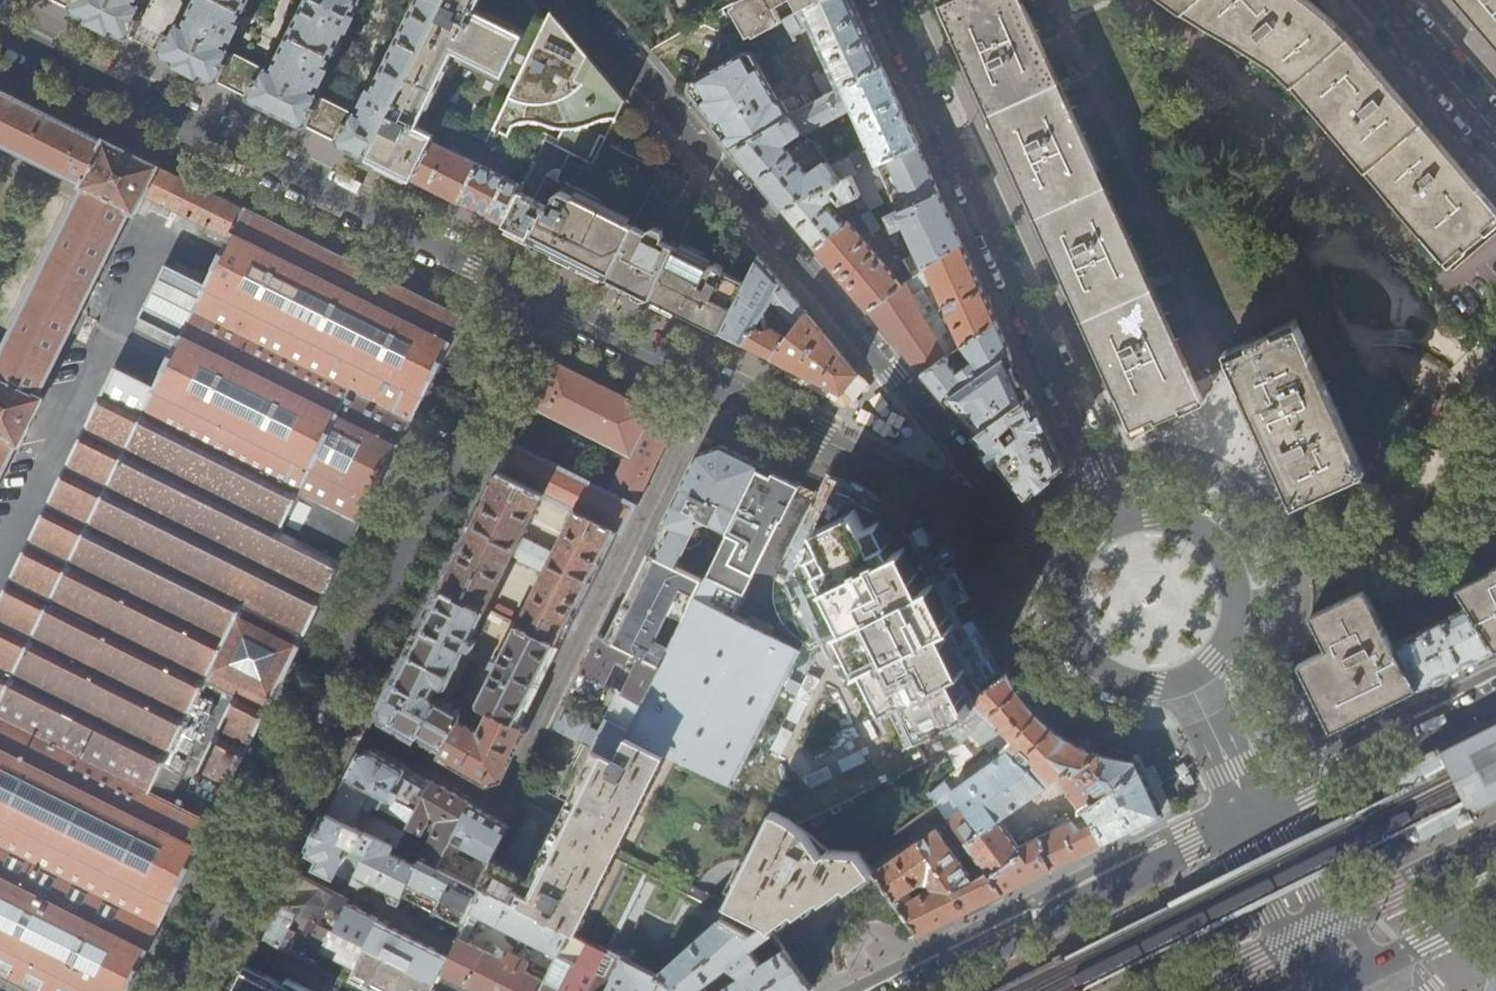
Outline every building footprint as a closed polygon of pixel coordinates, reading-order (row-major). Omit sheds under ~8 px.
[(133,39),(135,35),(134,34),(146,9),(144,1),(142,0),(55,0),(71,9),(75,11),(133,39)] [(445,0),(417,0),(373,88),(372,89),(365,104),(365,105),(363,109),(357,107),(350,110),(324,98),(322,90),(317,88),(321,81),(322,81),(329,67),(328,66),(347,27),(348,27),(355,13),(355,11),(361,0),(307,0),(303,7),(304,7),(283,44),(275,58),(276,59),(272,65),(269,64),(262,66),(234,52),(231,45),(227,42),(229,36),(231,37),(238,22),(237,21),(248,0),(194,0),(188,13),(185,21),(180,19),(172,22),(159,49),(159,48),(157,52),(179,62),(233,89),(284,115),(329,137),(360,152),(367,156),(445,0)] [(367,156),(385,165),(412,179),(431,140),(442,119),(489,141),(488,143),(489,144),(496,130),(548,22),(535,6),(530,0),(445,0),(367,156)] [(737,1),(755,35),(783,20),(776,6),(787,0),(739,0),(737,1)] [(881,65),(854,4),(852,0),(819,0),(800,11),(784,19),(795,38),(811,29),(830,71),(816,79),(825,96),(881,65)] [(800,11),(819,0),(794,0),(800,11)] [(1131,432),(1143,427),(1188,408),(1203,401),(1196,384),(1176,341),(1121,219),(1076,117),(1046,51),(1023,0),(957,0),(942,7),(950,25),(954,36),(956,41),(959,47),(988,112),(1021,185),(1046,240),(1072,301),(1101,366),(1122,412),(1129,428),(1131,432)] [(1183,9),(1224,36),(1271,66),(1291,85),(1328,128),(1361,166),(1447,266),(1485,232),(1495,222),(1495,209),(1466,174),(1402,100),(1337,23),(1330,16),(1314,0),(1170,0),(1183,9)] [(1477,25),(1495,46),(1495,0),(1456,0),(1477,25)] [(627,99),(553,11),(548,22),(496,130),(511,137),(516,127),(517,126),(520,125),(523,124),(525,123),(528,122),(531,122),(535,122),(539,123),(542,124),(543,125),(545,126),(545,125),(554,125),(555,126),(556,127),(557,128),(558,128),(559,129),(560,129),(562,130),(565,130),(558,144),(570,151),(595,163),(606,141),(627,99)] [(723,122),(736,145),(790,116),(793,114),(785,101),(777,96),(760,65),(753,68),(745,52),(696,78),(705,96),(699,101),(713,116),(719,124),(723,122)] [(892,88),(881,65),(825,96),(793,114),(790,116),(802,131),(804,134),(852,108),(869,145),(849,154),(851,157),(830,166),(842,180),(852,175),(917,145),(892,88)] [(35,990),(127,990),(159,928),(212,823),(171,802),(179,786),(182,787),(189,772),(186,770),(193,754),(203,759),(197,770),(230,786),(249,746),(266,714),(268,709),(305,635),(323,598),(342,561),(380,484),(322,454),(336,426),(374,445),(391,410),(412,420),(464,317),(243,207),(202,187),(164,167),(105,138),(105,140),(0,89),(0,142),(83,184),(83,185),(84,185),(0,354),(0,500),(28,445),(30,446),(53,399),(49,397),(136,211),(141,214),(149,198),(228,237),(203,286),(165,267),(139,318),(177,338),(153,387),(114,367),(101,395),(84,433),(66,470),(49,508),(30,547),(13,585),(0,612),(0,974),(35,990)] [(802,131),(790,116),(736,145),(733,147),(766,187),(782,206),(786,206),(842,180),(830,166),(827,162),(809,175),(797,161),(804,155),(801,152),(799,153),(795,149),(790,153),(783,144),(802,131)] [(503,224),(520,190),(522,186),(484,167),(486,162),(481,159),(479,164),(457,153),(458,150),(451,146),(449,150),(431,140),(412,179),(433,189),(482,213),(503,224)] [(520,190),(503,224),(535,240),(589,267),(609,277),(635,226),(652,193),(665,169),(606,141),(595,163),(570,151),(561,169),(558,168),(556,168),(554,168),(553,168),(551,169),(550,170),(548,171),(535,197),(520,190)] [(917,145),(852,175),(861,196),(866,204),(868,207),(869,210),(881,204),(871,180),(882,174),(896,205),(891,208),(897,223),(903,221),(925,270),(962,243),(957,231),(922,155),(917,145)] [(665,169),(652,193),(676,206),(690,180),(681,176),(665,168),(665,169)] [(852,175),(842,180),(786,206),(782,206),(795,222),(816,247),(845,224),(828,202),(837,197),(842,205),(855,199),(860,208),(866,204),(861,196),(852,175)] [(878,222),(869,210),(868,207),(858,214),(868,228),(878,222)] [(693,209),(676,246),(651,298),(680,312),(721,333),(746,281),(729,272),(743,244),(735,233),(703,218),(705,214),(693,209)] [(845,224),(816,247),(841,277),(870,310),(914,278),(907,269),(901,273),(900,280),(874,251),(879,247),(875,243),(871,247),(849,221),(845,224)] [(635,226),(609,277),(630,287),(651,298),(676,246),(667,242),(665,229),(657,225),(653,229),(650,233),(635,226)] [(980,284),(962,243),(925,270),(914,278),(870,310),(906,354),(922,373),(998,323),(980,284)] [(746,281),(721,333),(780,362),(795,369),(842,393),(857,373),(847,360),(826,335),(780,281),(758,255),(746,281)] [(1005,356),(1011,352),(1004,337),(998,323),(922,373),(933,386),(944,399),(1005,356)] [(1334,401),(1299,324),(1275,334),(1274,331),(1251,342),(1252,346),(1229,357),(1234,368),(1235,372),(1237,376),(1243,388),(1236,391),(1260,445),(1274,478),(1282,475),(1295,504),(1330,487),(1366,470),(1334,401)] [(975,435),(1025,399),(1013,374),(1005,356),(944,399),(959,416),(975,435)] [(511,447),(500,470),(545,492),(551,496),(568,504),(574,507),(617,529),(623,531),(647,483),(669,439),(677,422),(627,397),(582,375),(554,361),(538,394),(533,405),(630,453),(610,493),(513,444),(511,447)] [(838,400),(842,393),(795,369),(791,376),(838,400)] [(1063,466),(1044,425),(1031,395),(1025,399),(975,435),(1001,467),(1027,498),(1035,489),(1044,481),(1053,473),(1063,466)] [(722,444),(698,453),(695,460),(650,552),(676,565),(697,522),(703,522),(704,520),(727,531),(761,464),(728,447),(722,444)] [(772,469),(761,464),(727,531),(704,578),(660,665),(625,735),(666,755),(730,788),(730,786),(800,650),(730,615),(779,516),(781,517),(795,488),(798,482),(790,478),(772,469)] [(545,492),(500,470),(482,506),(454,562),(441,587),(487,609),(512,558),(543,572),(517,623),(560,643),(584,594),(590,582),(617,529),(574,507),(553,552),(523,537),(545,492)] [(564,512),(568,504),(551,496),(547,504),(564,512)] [(804,642),(800,650),(730,786),(773,809),(789,817),(796,822),(961,742),(986,717),(970,702),(979,695),(951,638),(921,578),(898,532),(893,529),(861,514),(835,500),(827,517),(808,508),(776,573),(773,585),(773,591),(773,597),(775,609),(778,616),(781,622),(785,627),(793,635),(804,642)] [(676,565),(650,552),(631,592),(608,640),(660,665),(704,578),(676,565)] [(1493,567),(1494,569),(1458,587),(1458,592),(1495,649),(1495,565),(1493,567)] [(487,609),(441,587),(412,645),(411,648),(410,650),(409,652),(381,708),(384,718),(391,722),(411,733),(442,751),(464,712),(440,698),(436,700),(434,693),(439,684),(445,687),(449,686),(484,616),(500,624),(503,617),(493,612),(487,609)] [(1379,707),(1420,686),(1401,658),(1390,634),(1367,587),(1314,615),(1320,630),(1328,648),(1301,662),(1307,676),(1332,729),(1342,725),(1368,712),(1379,707)] [(1399,629),(1390,634),(1401,658),(1420,686),(1453,670),(1495,649),(1458,592),(1453,595),(1462,611),(1403,639),(1399,629)] [(498,601),(493,612),(503,617),(511,620),(516,610),(498,601)] [(1438,605),(1441,611),(1447,608),(1443,602),(1438,605)] [(552,658),(560,643),(517,623),(479,700),(480,707),(489,711),(519,725),(537,689),(552,658)] [(592,717),(590,719),(567,707),(557,727),(595,747),(614,757),(625,735),(660,665),(608,640),(601,637),(595,649),(577,686),(600,697),(607,681),(622,688),(605,724),(592,717)] [(967,871),(946,842),(948,840),(938,826),(875,873),(919,934),(926,931),(993,897),(1050,869),(1058,865),(1127,831),(1159,815),(1134,761),(1124,760),(1111,757),(1102,755),(1083,747),(1062,736),(1055,730),(1045,723),(1033,711),(1027,704),(1020,694),(1013,684),(1007,672),(1003,676),(979,695),(970,702),(986,717),(961,742),(977,755),(986,748),(991,751),(998,746),(1004,755),(952,792),(944,781),(930,792),(937,803),(861,854),(869,865),(943,813),(947,819),(942,823),(952,836),(957,832),(965,843),(966,842),(981,864),(967,871)] [(525,728),(519,725),(489,711),(480,728),(475,729),(469,725),(474,717),(464,712),(442,751),(440,755),(487,783),(501,778),(521,739),(525,730),(525,728)] [(1448,759),(1444,751),(1441,753),(1440,752),(1424,760),(1424,761),(1424,762),(1425,765),(1395,779),(1389,783),(1388,788),(1395,802),(1372,813),(1368,804),(1344,816),(1344,815),(1337,819),(1343,829),(1339,831),(1345,842),(1351,854),(1354,853),(1360,863),(1366,860),(1366,859),(1376,854),(1380,852),(1389,848),(1385,838),(1404,829),(1409,839),(1416,843),(1425,842),(1455,827),(1457,830),(1458,829),(1458,830),(1475,822),(1474,821),(1478,819),(1474,812),(1495,801),(1495,734),(1448,759)] [(619,848),(666,755),(625,735),(614,757),(595,747),(580,776),(531,875),(494,856),(478,886),(483,889),(575,935),(614,858),(724,913),(728,904),(619,848)] [(354,762),(348,774),(415,810),(432,780),(394,758),(374,747),(360,751),(354,762)] [(1153,768),(1143,771),(1159,814),(1168,810),(1153,768)] [(348,774),(338,795),(329,812),(376,835),(394,844),(396,845),(415,810),(348,774)] [(452,792),(432,780),(415,810),(396,845),(402,848),(412,829),(421,834),(431,815),(439,820),(420,857),(439,866),(452,839),(451,838),(469,802),(452,792)] [(491,815),(469,802),(451,838),(452,839),(439,866),(478,886),(494,856),(509,825),(491,815)] [(796,822),(789,817),(773,809),(728,904),(767,923),(751,934),(721,919),(657,976),(688,990),(805,990),(813,987),(804,974),(785,948),(760,964),(760,960),(754,950),(750,948),(774,931),(769,924),(793,909),(795,911),(818,897),(823,893),(826,896),(853,878),(856,882),(873,870),(869,865),(861,854),(830,846),(827,848),(796,822)] [(376,835),(329,812),(320,831),(311,849),(310,851),(319,856),(314,865),(335,875),(347,850),(364,858),(376,835)] [(390,852),(394,844),(376,835),(364,858),(357,873),(352,882),(356,884),(360,886),(369,882),(388,891),(390,901),(397,905),(402,894),(417,865),(390,852)] [(420,857),(417,865),(402,894),(444,915),(465,925),(483,889),(478,886),(439,866),(420,857)] [(352,882),(357,873),(350,870),(346,876),(345,875),(343,879),(352,884),(352,882)] [(291,888),(283,904),(334,930),(348,902),(349,898),(299,873),(291,888)] [(472,990),(629,990),(637,989),(642,990),(688,990),(657,976),(575,935),(483,889),(465,925),(440,975),(472,990)] [(354,905),(348,902),(334,930),(363,945),(377,917),(354,905)] [(334,930),(283,904),(277,917),(267,937),(291,949),(295,941),(293,935),(312,945),(345,961),(338,974),(342,976),(348,979),(351,974),(365,945),(363,945),(334,930)] [(377,917),(363,945),(365,945),(427,977),(441,949),(431,944),(423,941),(425,936),(399,924),(379,914),(377,917)] [(433,989),(436,983),(427,978),(427,977),(365,945),(351,974),(365,981),(363,985),(374,990),(432,990),(433,989)] [(244,990),(314,990),(293,980),(286,977),(284,981),(282,980),(281,982),(255,969),(252,976),(244,990)]
